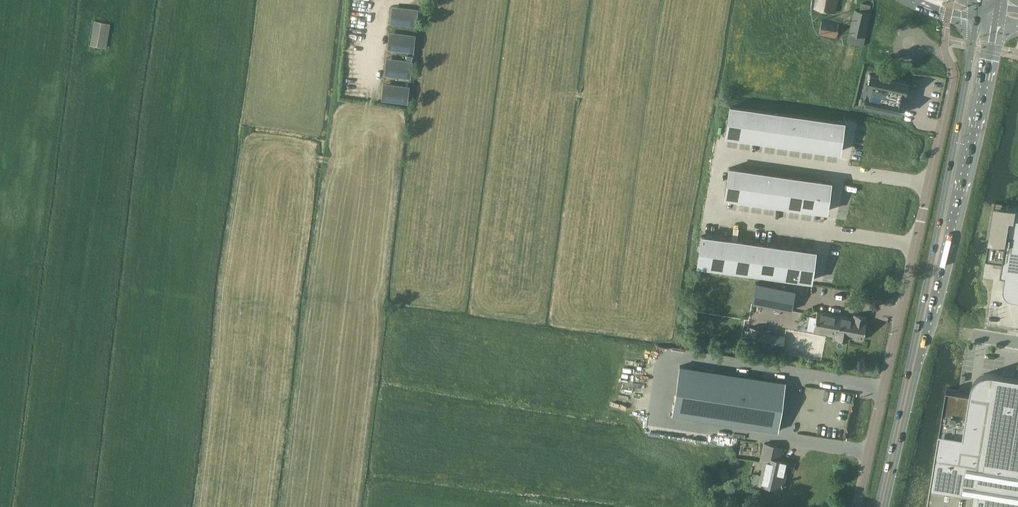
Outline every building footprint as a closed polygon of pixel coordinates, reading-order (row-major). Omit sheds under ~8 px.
[(732,11),(744,13),(746,0),(734,0),(732,11)] [(744,13),(755,15),(758,0),(746,0),(744,13)] [(774,19),(785,20),(789,0),(777,0),(774,19)] [(815,8),(825,10),(831,11),(835,12),(838,0),(817,0),(815,8)] [(856,9),(848,42),(866,46),(873,13),(856,9)] [(822,20),(818,35),(836,39),(839,24),(828,21),(831,11),(825,10),(823,20),(822,20)] [(91,45),(108,48),(112,24),(94,21),(91,45)] [(733,49),(731,61),(747,64),(749,52),(733,49)] [(871,85),(869,94),(868,94),(866,104),(902,112),(905,102),(903,102),(905,93),(907,93),(909,83),(872,75),(870,85),(871,85)] [(726,135),(739,137),(743,108),(730,106),(726,135)] [(755,110),(743,108),(739,137),(751,139),(755,110)] [(751,139),(764,141),(768,111),(755,110),(751,139)] [(764,141),(776,143),(780,113),(768,111),(764,141)] [(780,113),(776,143),(789,144),(793,115),(780,113)] [(805,117),(793,115),(789,144),(801,146),(805,117)] [(805,117),(801,146),(814,148),(818,119),(805,117)] [(826,150),(830,120),(818,119),(814,148),(826,150)] [(843,122),(830,120),(826,150),(839,152),(843,122)] [(742,169),(729,168),(725,197),(738,199),(742,169)] [(738,199),(750,201),(755,171),(742,169),(738,199)] [(750,201),(763,203),(767,173),(755,171),(750,201)] [(763,203),(775,204),(779,175),(767,173),(763,203)] [(792,177),(779,175),(775,204),(788,206),(792,177)] [(792,177),(788,206),(800,208),(804,178),(792,177)] [(800,208),(813,210),(817,180),(804,178),(800,208)] [(817,180),(813,210),(826,212),(830,182),(817,180)] [(985,258),(1002,261),(1000,275),(1005,276),(1003,287),(1003,288),(1003,289),(1003,291),(1004,292),(1004,293),(1005,294),(1005,295),(1006,296),(1007,297),(1008,298),(1010,298),(1011,299),(1012,299),(1017,300),(1017,206),(1006,204),(1006,205),(994,214),(993,214),(985,258)] [(714,237),(701,235),(697,265),(710,266),(714,237)] [(710,266),(722,268),(727,239),(714,237),(710,266)] [(722,268),(735,270),(739,241),(727,239),(722,268)] [(739,241),(735,270),(747,272),(752,242),(739,241)] [(752,242),(747,272),(760,274),(764,244),(752,242)] [(760,274),(772,275),(777,246),(764,244),(760,274)] [(772,275),(785,277),(789,248),(777,246),(772,275)] [(789,248),(785,277),(797,279),(802,249),(789,248)] [(802,249),(797,279),(810,281),(815,251),(802,249)] [(795,290),(756,282),(752,302),(791,310),(795,290)] [(853,318),(817,311),(813,330),(836,334),(835,338),(848,341),(848,337),(862,340),(866,320),(865,320),(866,317),(854,314),(853,318)] [(784,337),(764,333),(764,329),(750,327),(747,346),(781,353),(784,337)] [(680,366),(672,415),(690,418),(776,431),(779,409),(783,409),(784,404),(780,404),(783,381),(697,368),(680,366)] [(995,373),(989,374),(983,376),(979,379),(974,383),(971,388),(969,393),(958,391),(947,389),(927,506),(1017,506),(1017,377),(995,373)] [(764,461),(759,484),(782,489),(788,462),(775,459),(778,446),(764,443),(760,460),(764,461)]
